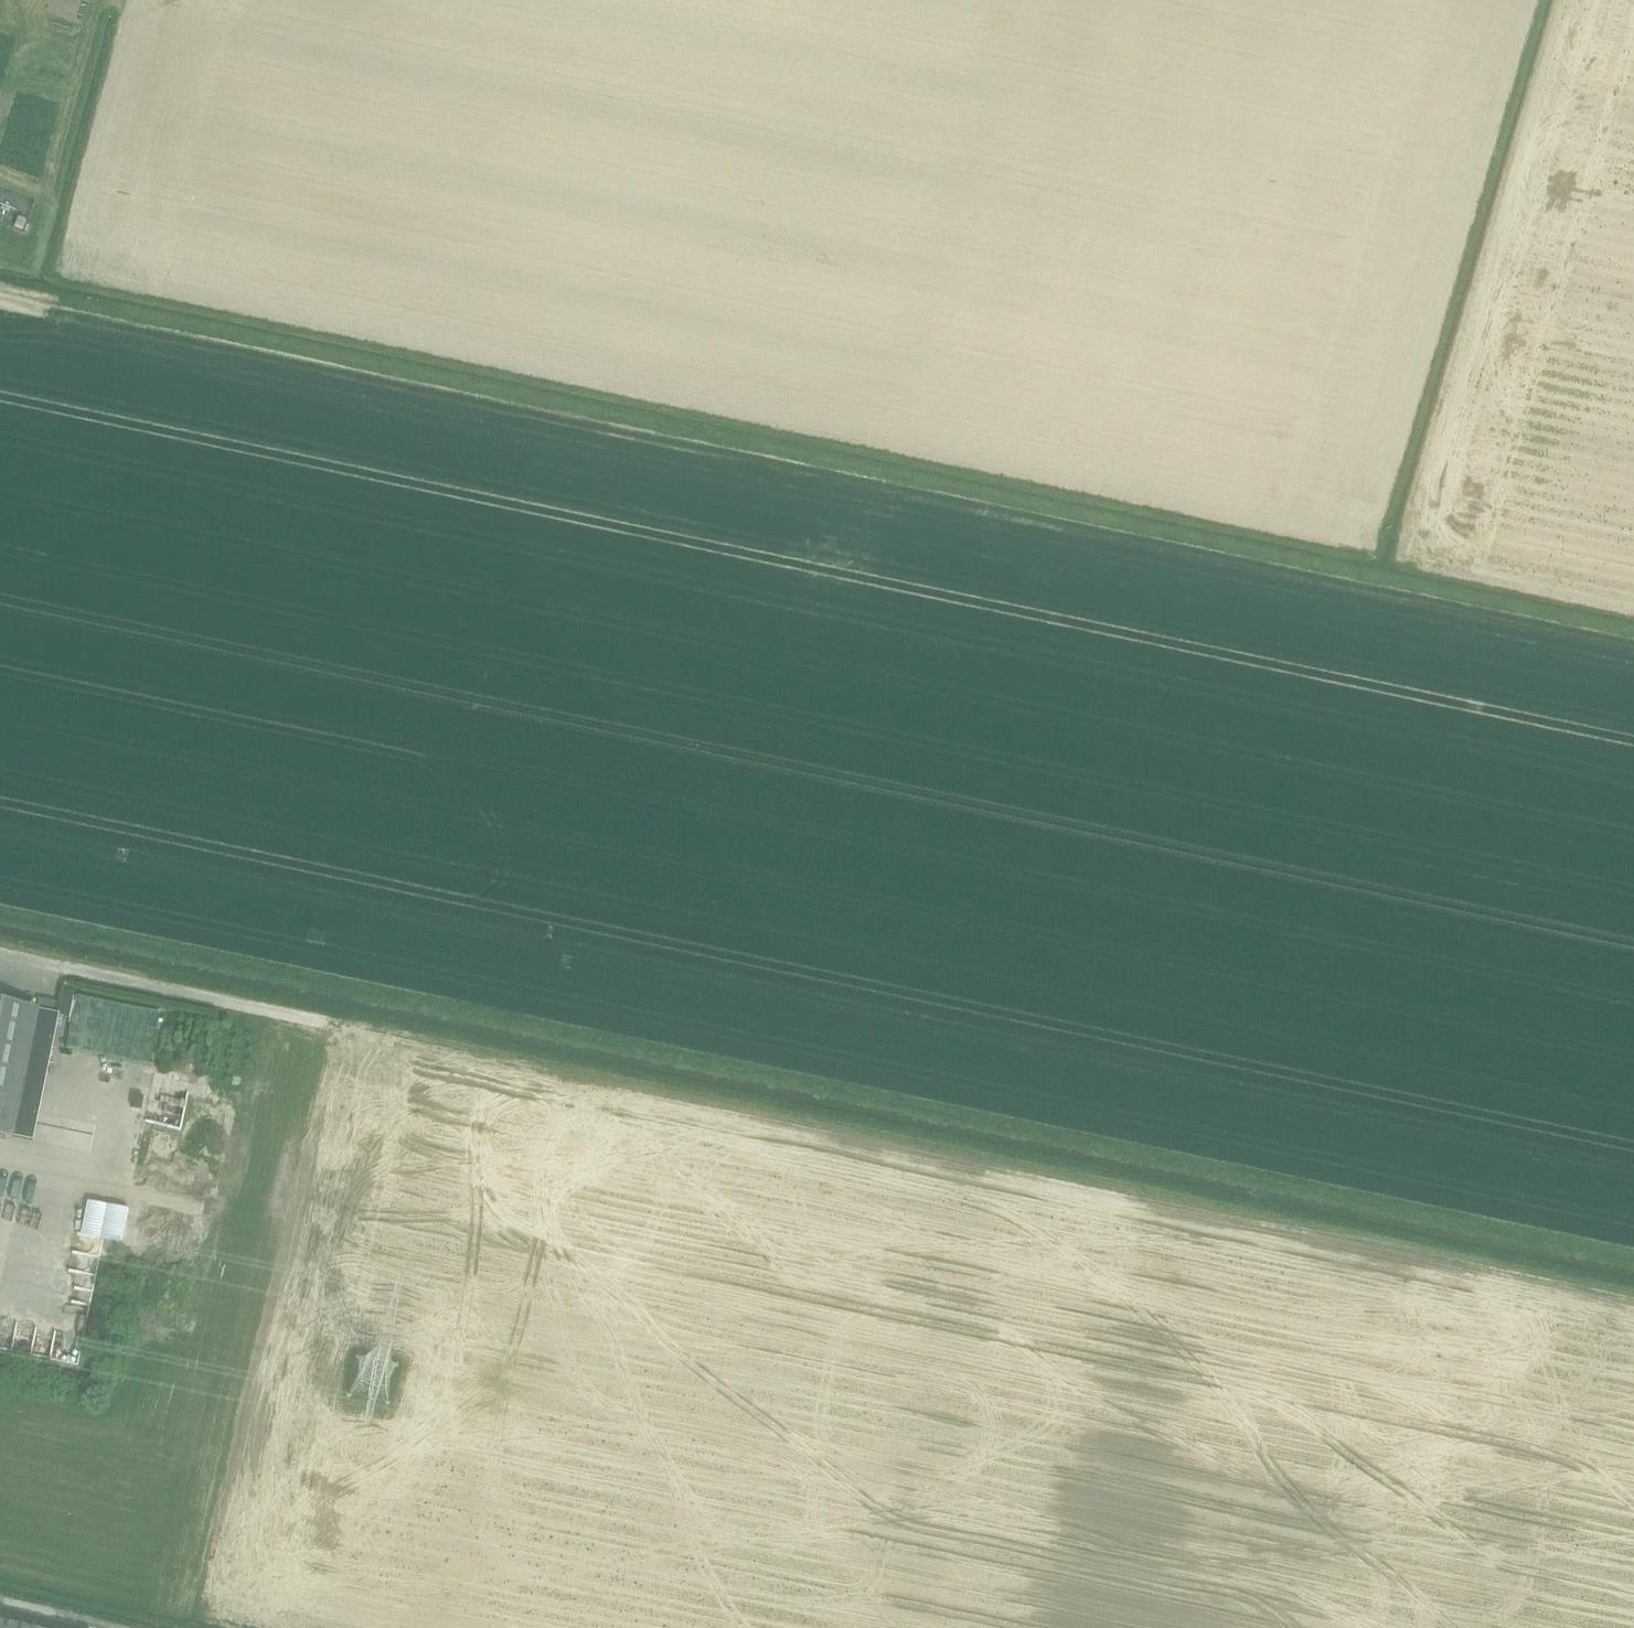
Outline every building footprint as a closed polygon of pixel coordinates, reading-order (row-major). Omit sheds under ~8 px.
[(12,1138),(37,1011),(0,1003),(0,1135),(12,1138)]
